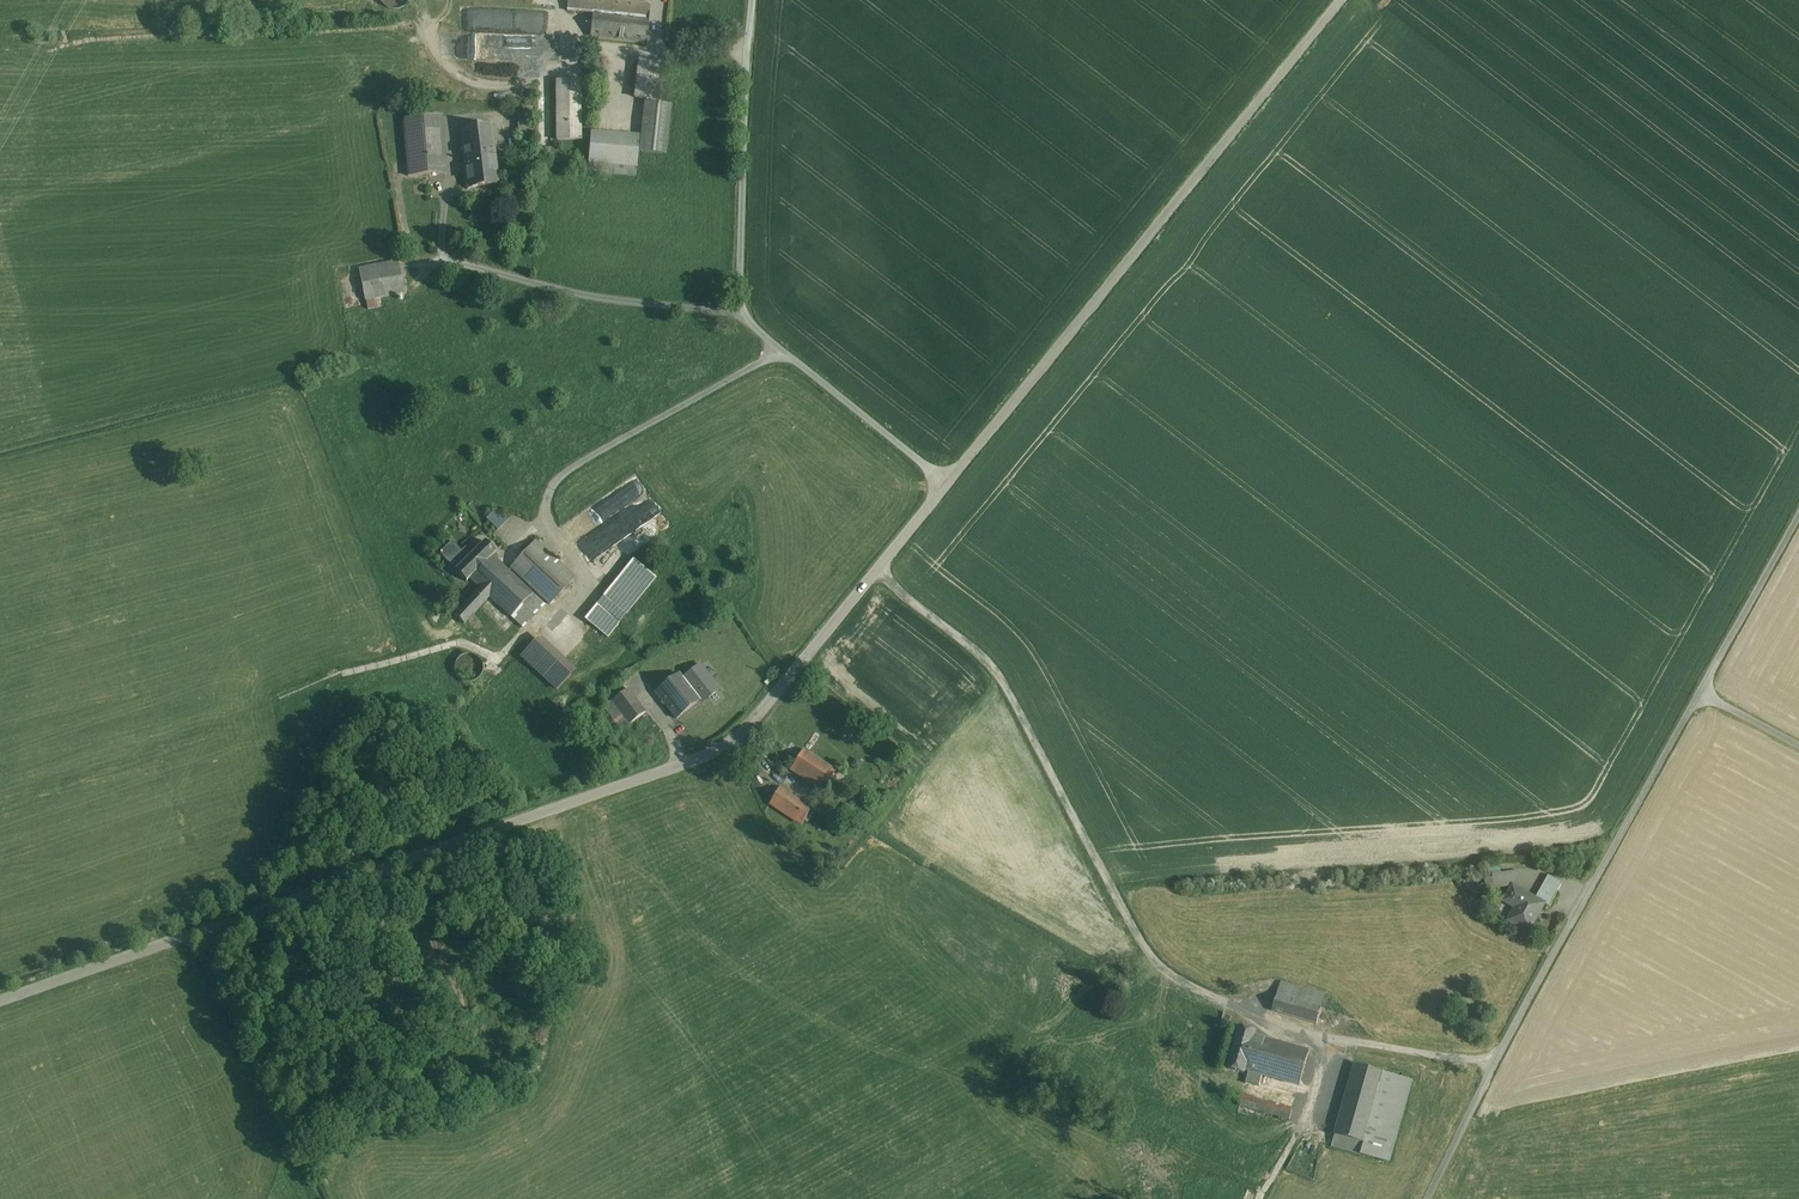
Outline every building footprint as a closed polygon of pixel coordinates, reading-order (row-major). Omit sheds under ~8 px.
[(407,4),(406,0),(387,0),(391,10),(407,4)] [(568,11),(593,14),(591,37),(648,42),(651,0),(569,0),(568,11)] [(660,63),(640,61),(636,98),(648,99),(656,100),(660,63)] [(581,81),(557,82),(558,141),(581,141),(581,81)] [(671,106),(647,104),(642,152),(666,154),(671,106)] [(442,117),(404,121),(409,177),(447,173),(444,142),(442,117)] [(492,126),(462,130),(466,168),(496,164),(492,126)] [(640,138),(592,134),(589,172),(636,177),(640,138)] [(496,164),(466,168),(469,188),(498,184),(496,164)] [(398,263),(361,271),(366,300),(404,292),(398,263)] [(508,521),(497,510),(487,520),(498,531),(508,521)] [(468,559),(452,542),(439,554),(456,571),(468,559)] [(468,559),(456,571),(466,582),(470,579),(493,557),(496,554),(485,542),(468,559)] [(535,542),(511,568),(551,606),(576,580),(535,542)] [(493,557),(470,579),(490,598),(511,618),(533,595),(493,557)] [(633,560),(585,620),(608,638),(656,579),(633,560)] [(480,589),(455,616),(465,625),(490,598),(480,589)] [(533,595),(511,618),(523,629),(545,606),(533,595)] [(571,676),(535,643),(522,657),(558,690),(571,676)] [(482,675),(483,669),(482,663),(479,659),(474,656),(468,654),(463,656),(458,659),(455,664),(454,669),(455,675),(458,680),(463,683),(469,684),(474,683),(479,679),(482,675)] [(700,666),(683,680),(688,687),(689,687),(693,693),(700,687),(709,698),(719,690),(700,666)] [(680,677),(657,695),(665,705),(688,687),(683,680),(680,677)] [(688,687),(665,705),(677,719),(700,701),(693,693),(689,687),(688,687)] [(617,689),(607,696),(611,702),(622,695),(617,689)] [(646,713),(628,690),(622,695),(611,702),(605,708),(622,731),(646,713)] [(836,771),(804,750),(791,771),(822,792),(836,771)] [(795,799),(779,788),(769,805),(785,815),(795,799)] [(811,810),(795,799),(785,815),(801,826),(811,810)] [(1549,902),(1514,884),(1504,903),(1515,909),(1508,922),(1532,935),(1549,902)] [(1322,1008),(1277,995),(1273,1011),(1317,1024),(1322,1008)] [(1256,1033),(1240,1028),(1228,1069),(1245,1074),(1246,1071),(1255,1037),(1256,1033)] [(1309,1052),(1255,1037),(1246,1071),(1250,1072),(1262,1075),(1299,1086),(1309,1052)] [(1384,1073),(1355,1065),(1332,1147),(1361,1155),(1384,1073)] [(1296,1097),(1259,1087),(1262,1075),(1250,1072),(1240,1106),(1290,1120),(1296,1097)] [(1412,1081),(1384,1073),(1361,1155),(1389,1163),(1412,1081)]
